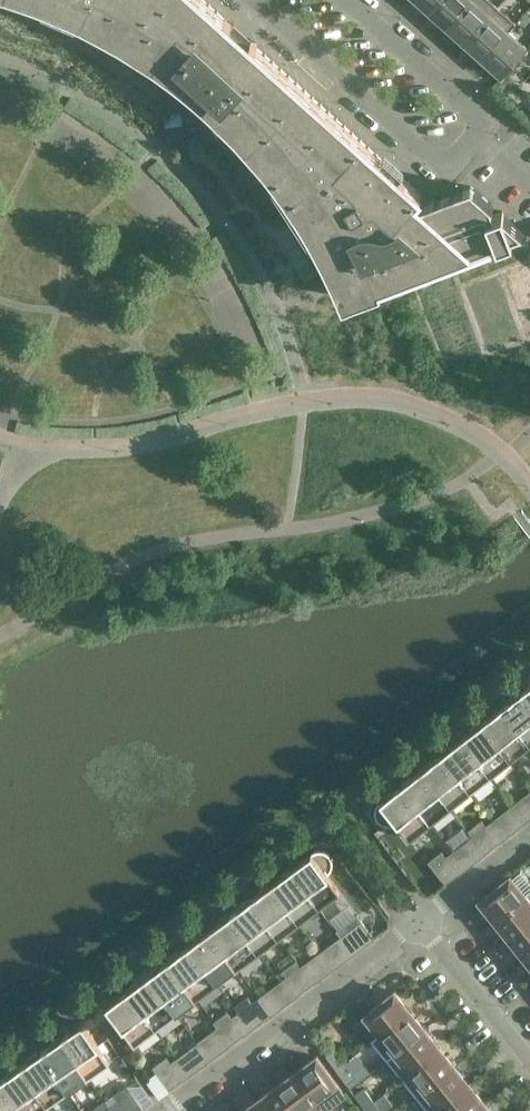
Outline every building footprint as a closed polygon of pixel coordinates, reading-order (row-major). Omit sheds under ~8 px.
[(251,41),(250,43),(251,44),(247,49),(225,29),(229,24),(231,25),(232,24),(206,0),(56,0),(62,3),(61,6),(85,16),(80,27),(76,24),(75,26),(116,48),(134,59),(154,73),(169,84),(177,74),(189,83),(210,100),(202,109),(199,106),(198,107),(215,124),(244,155),(268,184),(278,176),(293,196),(296,194),(311,218),(308,220),(322,244),(338,276),(347,298),(523,230),(505,214),(503,210),(495,213),(491,204),(493,204),(471,184),(422,203),(417,199),(422,193),(251,41)] [(430,9),(438,0),(419,0),(430,9)] [(430,9),(448,25),(470,0),(438,0),(430,9)] [(448,25),(466,41),(498,6),(491,0),(470,0),(448,25)] [(498,6),(466,41),(483,57),(515,22),(498,6)] [(515,22),(483,57),(502,74),(527,46),(509,30),(516,22),(515,22)] [(524,692),(522,689),(521,689),(529,701),(529,688),(524,692)] [(521,689),(509,699),(512,702),(504,708),(502,705),(501,705),(529,742),(529,701),(521,689)] [(501,705),(489,714),(492,718),(484,723),(482,720),(481,721),(511,758),(529,743),(529,742),(501,705)] [(511,758),(481,721),(469,730),(472,733),(464,740),(491,774),(511,758)] [(491,774),(464,740),(456,745),(453,742),(441,752),(471,790),(491,774)] [(471,790),(441,752),(440,752),(443,756),(436,761),(433,758),(421,768),(451,805),(471,790)] [(451,805),(421,768),(420,768),(423,771),(416,777),(413,774),(401,783),(431,821),(451,805)] [(431,821),(401,783),(400,784),(403,787),(396,792),(393,789),(377,802),(375,808),(376,815),(380,821),(387,824),(394,823),(397,820),(410,837),(431,821)] [(513,803),(527,821),(529,818),(529,790),(513,803)] [(527,821),(513,803),(493,819),(507,837),(520,826),(527,821)] [(500,842),(507,837),(493,819),(486,824),(481,819),(469,829),(487,852),(500,842)] [(487,852),(469,829),(468,829),(473,835),(465,841),(479,858),(486,852),(487,852)] [(291,866),(291,867),(319,905),(340,890),(328,873),(331,870),(334,864),(333,857),(329,851),(322,848),(315,849),(299,861),(301,864),(294,870),(291,866)] [(446,856),(441,850),(428,860),(447,883),(466,868),(452,850),(446,856)] [(319,905),(291,867),(278,876),(281,879),(274,885),(271,881),(270,882),(299,920),(319,905)] [(479,899),(489,911),(491,909),(497,917),(526,894),(529,890),(529,882),(518,867),(479,899)] [(299,920),(270,882),(258,891),(260,895),(253,900),(251,897),(250,897),(278,936),(299,920)] [(497,917),(503,924),(501,926),(510,937),(529,921),(529,899),(526,894),(497,917)] [(278,936),(250,897),(237,906),(240,910),(233,915),(230,912),(229,912),(258,951),(278,936)] [(258,951),(229,912),(217,921),(220,925),(212,931),(238,966),(258,951)] [(510,937),(519,948),(521,946),(527,954),(529,952),(529,921),(510,937)] [(349,929),(341,935),(355,953),(362,947),(349,929)] [(238,966),(212,931),(204,936),(201,933),(189,943),(217,981),(238,966)] [(342,962),(355,953),(341,935),(321,950),(334,968),(342,962)] [(217,981),(189,943),(188,943),(190,946),(183,952),(181,948),(168,958),(197,996),(217,981)] [(321,977),(334,968),(321,950),(300,965),(314,983),(321,977)] [(197,996),(168,958),(170,961),(163,967),(160,963),(148,973),(177,1011),(197,996)] [(311,985),(314,983),(300,965),(296,959),(282,969),(287,975),(280,980),(293,998),(311,985)] [(177,1011),(148,973),(147,973),(150,977),(142,982),(140,979),(127,988),(156,1026),(177,1011)] [(293,998),(280,980),(260,995),(273,1013),(293,998)] [(156,1026),(127,988),(129,992),(122,997),(120,994),(107,1003),(135,1042),(156,1026)] [(395,989),(365,1013),(380,1033),(408,1010),(402,1002),(404,1001),(395,989)] [(263,1020),(273,1013),(260,995),(253,1000),(249,994),(235,1004),(239,1010),(253,1028),(263,1020)] [(243,1035),(253,1028),(239,1010),(233,1015),(228,1009),(215,1019),(219,1025),(232,1043),(243,1035)] [(387,1058),(425,1027),(416,1017),(414,1018),(408,1010),(380,1033),(372,1039),(387,1058)] [(62,1035),(61,1035),(89,1074),(110,1060),(83,1020),(70,1029),(72,1033),(65,1038),(62,1035)] [(232,1043),(219,1025),(199,1040),(212,1058),(225,1049),(232,1043)] [(425,1027),(387,1058),(402,1077),(438,1048),(432,1040),(434,1038),(425,1027)] [(89,1074),(61,1035),(49,1044),(51,1047),(44,1052),(41,1049),(40,1050),(68,1089),(89,1074)] [(212,1058),(199,1040),(178,1056),(191,1073),(211,1059),(212,1058)] [(335,1047),(326,1054),(336,1068),(345,1061),(335,1047)] [(445,1056),(438,1048),(402,1077),(417,1095),(455,1065),(447,1054),(445,1056)] [(68,1089),(40,1050),(28,1058),(30,1062),(23,1067),(20,1063),(20,1064),(47,1103),(68,1089)] [(317,1054),(297,1069),(325,1106),(345,1092),(317,1054)] [(153,1065),(170,1089),(191,1073),(178,1056),(171,1060),(167,1055),(153,1065)] [(355,1075),(345,1061),(336,1068),(346,1082),(355,1075)] [(20,1064),(7,1073),(9,1076),(2,1081),(0,1079),(0,1080),(21,1110),(36,1110),(47,1103),(20,1064)] [(417,1095),(430,1110),(437,1110),(469,1085),(462,1077),(464,1076),(455,1065),(417,1095)] [(297,1069),(278,1083),(298,1110),(318,1110),(325,1106),(297,1069)] [(0,1080),(0,1110),(21,1110),(0,1080)] [(278,1083),(258,1098),(268,1110),(298,1110),(278,1083)] [(117,1099),(110,1105),(114,1110),(140,1110),(144,1108),(127,1084),(113,1093),(117,1099)] [(486,1103),(477,1091),(475,1093),(469,1085),(437,1110),(476,1110),(486,1103)] [(363,1086),(354,1093),(365,1107),(373,1100),(363,1086)] [(258,1098),(240,1110),(268,1110),(258,1098)] [(105,1099),(91,1108),(93,1110),(114,1110),(110,1105),(105,1099)] [(373,1100),(365,1107),(368,1110),(381,1110),(373,1100)] [(486,1103),(476,1110),(493,1110),(486,1103)]
